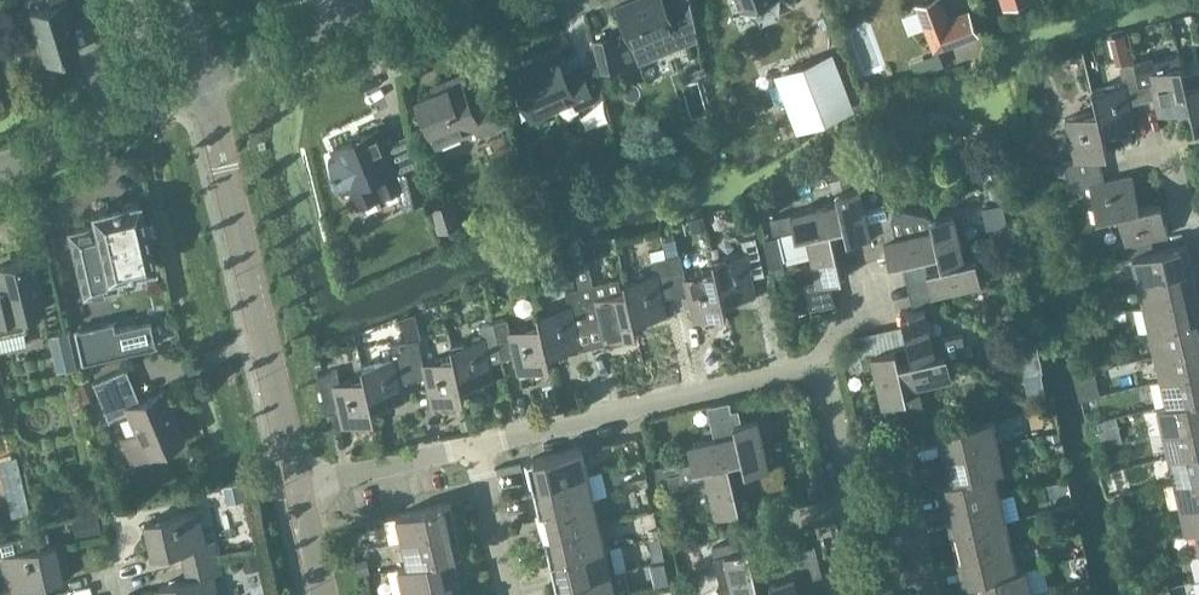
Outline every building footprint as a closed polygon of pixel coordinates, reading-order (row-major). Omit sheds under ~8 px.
[(44,64),(76,54),(65,20),(81,15),(76,0),(46,0),(49,9),(28,16),(44,64)] [(667,3),(666,0),(630,0),(615,6),(632,47),(633,46),(640,63),(699,38),(697,34),(691,0),(673,0),(667,3)] [(743,9),(765,0),(739,0),(743,9)] [(918,4),(936,50),(979,33),(970,10),(950,18),(943,0),(929,0),(918,4)] [(600,70),(621,65),(615,35),(593,40),(600,70)] [(941,50),(926,56),(930,68),(945,62),(941,50)] [(1131,62),(1129,52),(1114,56),(1116,65),(1131,62)] [(557,54),(513,72),(532,115),(574,97),(578,106),(594,99),(604,95),(597,64),(582,71),(567,77),(557,54)] [(1187,86),(1184,74),(1182,64),(1180,54),(1154,60),(1153,55),(1133,60),(1134,63),(1143,101),(1155,98),(1159,115),(1190,108),(1191,108),(1186,86),(1187,86)] [(811,61),(776,75),(797,130),(833,116),(811,61)] [(1134,125),(1129,104),(1143,101),(1134,63),(1120,66),(1124,83),(1092,90),(1097,111),(1098,111),(1103,133),(1134,125)] [(1184,74),(1187,86),(1186,86),(1191,108),(1190,108),(1195,129),(1198,128),(1198,71),(1184,74)] [(499,127),(487,99),(471,105),(462,82),(418,100),(437,143),(479,126),(482,134),(499,127)] [(1103,133),(1098,111),(1097,111),(1066,118),(1076,160),(1062,164),(1064,175),(1065,177),(1102,169),(1099,156),(1108,154),(1103,133)] [(668,124),(656,127),(660,141),(672,138),(668,124)] [(337,156),(329,160),(329,162),(331,161),(334,173),(333,173),(334,177),(335,176),(338,188),(336,189),(336,190),(349,185),(351,189),(352,188),(359,206),(401,189),(404,205),(426,200),(419,169),(398,174),(386,144),(379,129),(334,148),(337,156)] [(843,156),(828,160),(833,177),(847,173),(843,156)] [(1062,164),(1054,165),(1057,177),(1064,175),(1062,164)] [(1102,169),(1065,177),(1068,191),(1090,186),(1097,218),(1118,213),(1118,212),(1140,207),(1140,206),(1133,174),(1105,181),(1102,169)] [(859,173),(841,177),(844,190),(861,186),(859,173)] [(885,206),(867,210),(861,186),(844,190),(838,191),(840,202),(842,202),(847,226),(846,226),(849,241),(873,235),(884,233),(886,240),(898,237),(894,219),(896,209),(885,206)] [(989,209),(1007,205),(1003,188),(985,193),(989,209)] [(85,296),(112,290),(115,289),(114,286),(112,277),(122,275),(136,272),(136,271),(150,268),(150,269),(153,268),(152,264),(152,265),(138,205),(137,201),(134,202),(120,205),(107,209),(93,212),(90,212),(91,216),(93,227),(70,232),(67,233),(68,235),(82,294),(81,294),(82,297),(85,296)] [(1155,251),(1152,238),(1169,234),(1161,201),(1140,206),(1140,207),(1118,212),(1118,213),(1126,244),(1114,246),(1117,261),(1133,257),(1133,256),(1155,251)] [(795,229),(795,230),(797,237),(808,234),(832,228),(832,229),(846,226),(847,226),(842,202),(840,202),(792,213),(795,229)] [(450,203),(435,207),(442,230),(457,225),(450,203)] [(932,218),(933,217),(896,208),(896,209),(894,219),(898,237),(886,240),(891,264),(940,253),(941,253),(935,229),(934,229),(932,218)] [(967,261),(956,212),(933,217),(932,218),(934,229),(935,229),(941,253),(940,253),(943,266),(943,267),(967,261)] [(792,213),(770,218),(773,234),(795,229),(792,213)] [(751,221),(741,223),(744,234),(754,232),(751,221)] [(808,234),(797,237),(795,230),(779,234),(780,236),(784,256),(812,249),(819,282),(809,284),(814,308),(835,304),(829,281),(844,277),(832,229),(832,228),(808,234)] [(1010,229),(990,233),(994,249),(1013,244),(1010,229)] [(674,235),(663,237),(667,255),(678,252),(674,235)] [(712,259),(715,270),(723,302),(724,302),(756,294),(752,277),(765,274),(756,236),(741,239),(744,251),(712,259)] [(780,236),(766,239),(771,259),(783,256),(784,256),(780,236)] [(433,237),(420,242),(427,259),(439,254),(433,237)] [(1133,256),(1133,257),(1139,281),(1193,268),(1187,243),(1155,251),(1133,256)] [(975,247),(978,258),(979,265),(991,262),(987,244),(975,247)] [(664,248),(650,251),(652,260),(666,257),(664,248)] [(724,302),(723,302),(715,270),(685,277),(680,254),(666,257),(675,295),(687,292),(694,320),(726,313),(724,302)] [(633,322),(634,322),(666,314),(662,297),(675,295),(666,257),(652,260),(655,272),(623,279),(626,290),(633,322)] [(943,266),(928,270),(933,293),(983,282),(979,265),(978,258),(967,261),(943,267),(943,266)] [(26,330),(22,314),(43,309),(31,259),(0,266),(0,299),(0,300),(0,336),(26,330)] [(1144,306),(1198,293),(1193,268),(1139,281),(1144,306)] [(626,290),(623,279),(622,277),(592,284),(590,272),(588,273),(587,270),(575,273),(579,287),(587,324),(600,321),(605,341),(637,333),(634,322),(633,322),(626,290)] [(572,271),(561,273),(564,286),(575,284),(572,271)] [(547,355),(548,354),(579,347),(575,327),(587,324),(579,287),(565,290),(568,304),(537,311),(539,322),(547,355)] [(1198,319),(1198,295),(1198,293),(1144,306),(1150,330),(1198,319)] [(943,302),(925,307),(928,318),(946,314),(943,302)] [(913,360),(913,361),(937,356),(937,355),(928,318),(925,307),(902,312),(913,360)] [(548,354),(547,355),(539,322),(509,329),(507,318),(493,321),(502,359),(514,356),(518,373),(551,365),(548,354)] [(1198,345),(1198,319),(1150,330),(1156,355),(1198,345)] [(76,329),(74,330),(74,333),(80,359),(81,362),(83,361),(151,346),(154,345),(153,342),(153,343),(149,324),(148,321),(145,322),(113,329),(112,324),(111,321),(109,322),(76,330),(76,329)] [(460,386),(462,386),(493,379),(489,362),(502,359),(493,321),(479,325),(482,336),(450,343),(453,355),(460,386)] [(66,332),(48,336),(56,372),(74,367),(66,332)] [(462,386),(460,386),(453,355),(423,362),(417,339),(404,342),(412,379),(425,376),(432,405),(465,398),(462,386)] [(945,342),(948,352),(949,359),(962,356),(958,339),(945,342)] [(404,342),(380,348),(382,359),(361,364),(364,376),(371,407),(372,406),(404,399),(400,382),(412,379),(404,342)] [(1198,371),(1198,345),(1156,355),(1161,380),(1198,371)] [(899,364),(900,363),(897,348),(873,354),(884,404),(901,400),(908,398),(906,387),(904,387),(899,364)] [(863,368),(859,350),(848,352),(852,371),(863,368)] [(908,398),(901,400),(904,412),(910,411),(913,424),(927,421),(919,384),(953,376),(949,359),(948,352),(937,355),(937,356),(913,361),(913,360),(900,363),(899,364),(904,387),(906,387),(908,398)] [(124,369),(92,382),(99,400),(107,418),(126,410),(134,430),(119,437),(129,462),(145,455),(181,440),(161,392),(138,401),(132,386),(124,369)] [(338,370),(331,371),(317,374),(326,412),(339,409),(343,426),(375,418),(372,406),(371,407),(364,376),(340,381),(338,370)] [(1161,380),(1167,404),(1168,405),(1198,398),(1198,371),(1161,380)] [(1042,372),(1025,375),(1029,397),(1046,394),(1042,372)] [(1163,432),(1198,424),(1198,398),(1168,405),(1167,404),(1158,406),(1163,432)] [(975,405),(958,409),(962,425),(978,421),(975,405)] [(770,467),(763,440),(775,438),(769,414),(740,421),(733,423),(736,434),(737,434),(742,457),(741,458),(745,473),(770,467)] [(939,431),(945,456),(999,444),(993,418),(978,421),(962,425),(939,431)] [(1051,418),(1022,420),(1022,432),(1052,431),(1051,418)] [(460,421),(462,430),(468,429),(466,420),(460,421)] [(1198,450),(1198,424),(1163,432),(1169,456),(1198,450)] [(1058,430),(1048,432),(1050,441),(1060,438),(1058,430)] [(728,461),(741,458),(742,457),(737,434),(736,434),(687,445),(691,462),(693,469),(705,466),(704,465),(727,459),(728,461)] [(995,470),(995,471),(1005,469),(999,444),(945,456),(951,480),(995,470)] [(528,460),(533,485),(587,473),(582,448),(528,460)] [(1198,475),(1198,450),(1169,456),(1175,481),(1198,475)] [(704,465),(705,466),(693,469),(691,462),(680,464),(681,471),(685,485),(696,482),(698,490),(709,487),(716,514),(739,509),(728,461),(727,459),(704,465)] [(679,461),(656,466),(658,476),(667,474),(681,471),(680,464),(679,461)] [(995,471),(995,470),(951,480),(941,483),(947,508),(1001,495),(995,471)] [(587,473),(533,485),(539,510),(593,497),(587,473)] [(1180,506),(1198,502),(1198,475),(1175,481),(1180,506)] [(824,482),(809,486),(813,499),(827,495),(824,482)] [(21,484),(3,489),(10,516),(28,512),(21,484)] [(239,484),(225,487),(229,504),(243,501),(239,484)] [(1173,491),(1158,498),(1165,512),(1179,504),(1173,491)] [(1001,495),(947,508),(952,532),(1006,520),(1001,495)] [(110,496),(103,498),(106,510),(117,507),(116,500),(110,496)] [(593,497),(539,510),(545,535),(599,522),(593,497)] [(101,499),(85,502),(88,512),(103,508),(101,499)] [(1180,506),(1186,531),(1196,529),(1198,528),(1198,502),(1180,506)] [(396,515),(402,541),(456,528),(450,503),(396,515)] [(184,566),(219,558),(215,543),(207,545),(199,509),(144,522),(153,558),(181,552),(184,566)] [(116,511),(102,514),(105,528),(119,525),(116,511)] [(96,516),(71,521),(74,538),(100,533),(96,516)] [(1006,520),(952,532),(958,557),(1012,545),(1006,520)] [(550,560),(604,547),(599,522),(545,535),(550,560)] [(408,565),(452,555),(452,556),(462,554),(456,528),(402,541),(408,565)] [(68,577),(60,541),(48,544),(45,530),(0,540),(0,561),(7,590),(0,592),(0,594),(35,594),(33,586),(68,577)] [(737,541),(712,546),(714,556),(724,554),(740,550),(737,541)] [(1018,569),(1012,545),(958,557),(964,583),(973,581),(973,580),(1018,570),(1018,569)] [(604,547),(550,560),(556,584),(610,572),(604,547)] [(748,548),(740,550),(724,554),(734,594),(760,594),(748,548)] [(258,552),(243,555),(246,571),(261,567),(258,552)] [(458,580),(452,556),(452,555),(408,565),(398,568),(404,593),(458,580)] [(184,566),(187,580),(159,586),(161,594),(218,594),(213,576),(222,574),(219,558),(184,566)] [(366,558),(355,561),(358,574),(370,572),(366,558)] [(1018,569),(1018,570),(973,580),(973,581),(976,594),(1020,594),(1033,592),(1027,567),(1018,569)] [(1158,593),(1190,591),(1189,569),(1157,571),(1158,593)] [(806,570),(770,579),(774,593),(775,593),(775,594),(812,594),(806,570)] [(556,584),(559,594),(615,594),(610,572),(556,584)] [(458,580),(404,593),(405,594),(461,594),(458,580)]
